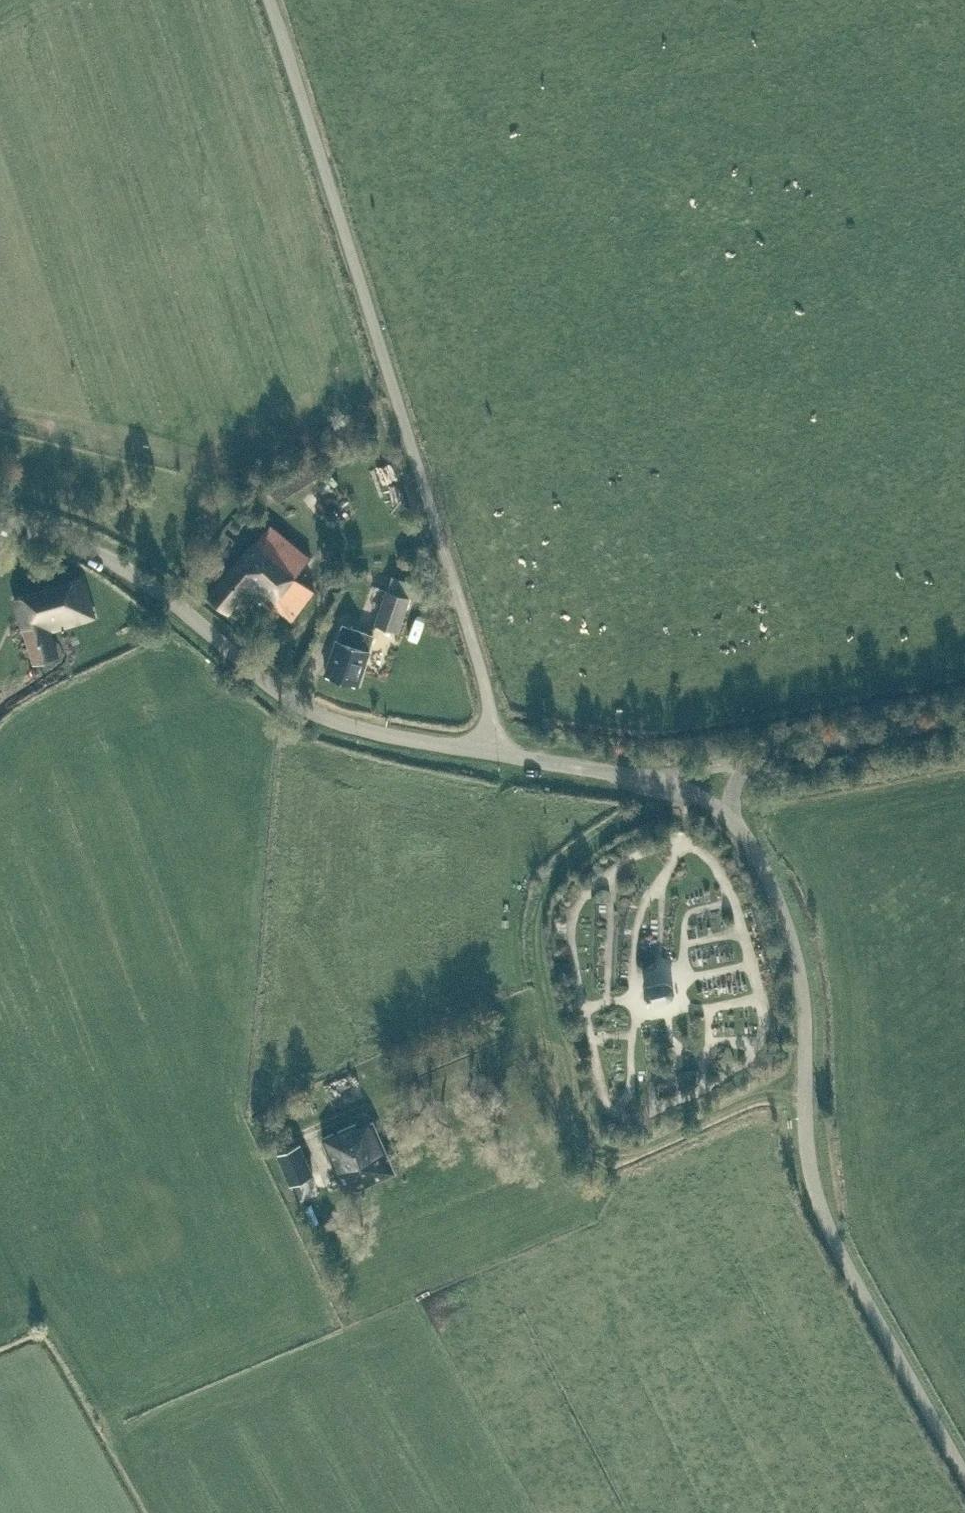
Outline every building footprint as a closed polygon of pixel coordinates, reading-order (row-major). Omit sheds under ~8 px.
[(292,619),(314,589),(296,575),(311,557),(271,524),(209,596),(228,611),(249,585),(292,619)] [(49,630),(94,615),(82,577),(14,598),(34,663),(57,656),(49,630)] [(398,632),(410,596),(386,588),(374,623),(398,632)] [(358,682),(370,649),(369,649),(374,634),(343,623),(338,638),(337,638),(326,671),(358,682)] [(802,722),(803,730),(811,728),(810,721),(802,722)] [(477,954),(459,956),(460,966),(478,964),(477,954)] [(645,985),(644,985),(649,1005),(650,1005),(650,1003),(667,999),(668,999),(669,999),(670,998),(671,997),(672,996),(673,995),(673,994),(673,993),(674,993),(674,992),(674,991),(674,990),(674,989),(673,988),(673,987),(673,986),(672,986),(672,985),(671,985),(671,984),(670,983),(669,983),(668,982),(667,982),(666,982),(665,982),(664,982),(663,982),(646,986),(645,985)] [(346,1191),(394,1171),(373,1120),(358,1127),(356,1122),(323,1137),(346,1191)] [(289,1184),(313,1174),(301,1143),(277,1153),(289,1184)]
